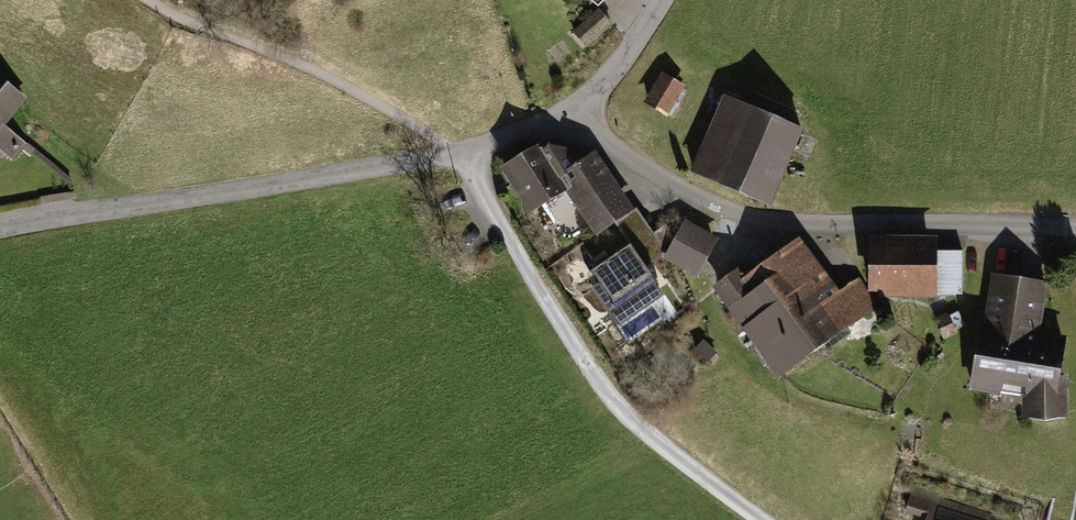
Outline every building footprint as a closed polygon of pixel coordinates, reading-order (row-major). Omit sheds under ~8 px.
[(598,13),(575,33),(589,48),(611,28),(598,13)] [(688,91),(660,74),(639,106),(667,124),(688,91)] [(22,99),(0,81),(0,127),(22,99)] [(800,127),(725,94),(692,168),(767,200),(800,127)] [(568,189),(604,168),(594,150),(582,157),(576,147),(537,145),(505,163),(533,210),(568,189)] [(615,220),(631,210),(604,168),(568,189),(595,232),(615,220)] [(685,220),(667,253),(636,207),(631,210),(615,220),(631,244),(592,271),(600,282),(593,287),(619,324),(662,297),(644,270),(664,258),(699,276),(719,238),(685,220)] [(797,238),(756,266),(813,351),(877,308),(858,280),(836,294),(797,238)] [(935,239),(869,239),(869,290),(935,290),(935,239)] [(813,351),(756,266),(745,274),(739,266),(715,282),(778,375),(813,351)] [(1050,281),(988,274),(973,386),(1028,393),(1028,421),(1061,421),(1061,381),(1067,341),(1043,338),(1050,281)] [(656,302),(619,326),(628,340),(665,315),(656,302)] [(910,491),(902,518),(910,519),(1007,519),(910,491)]
